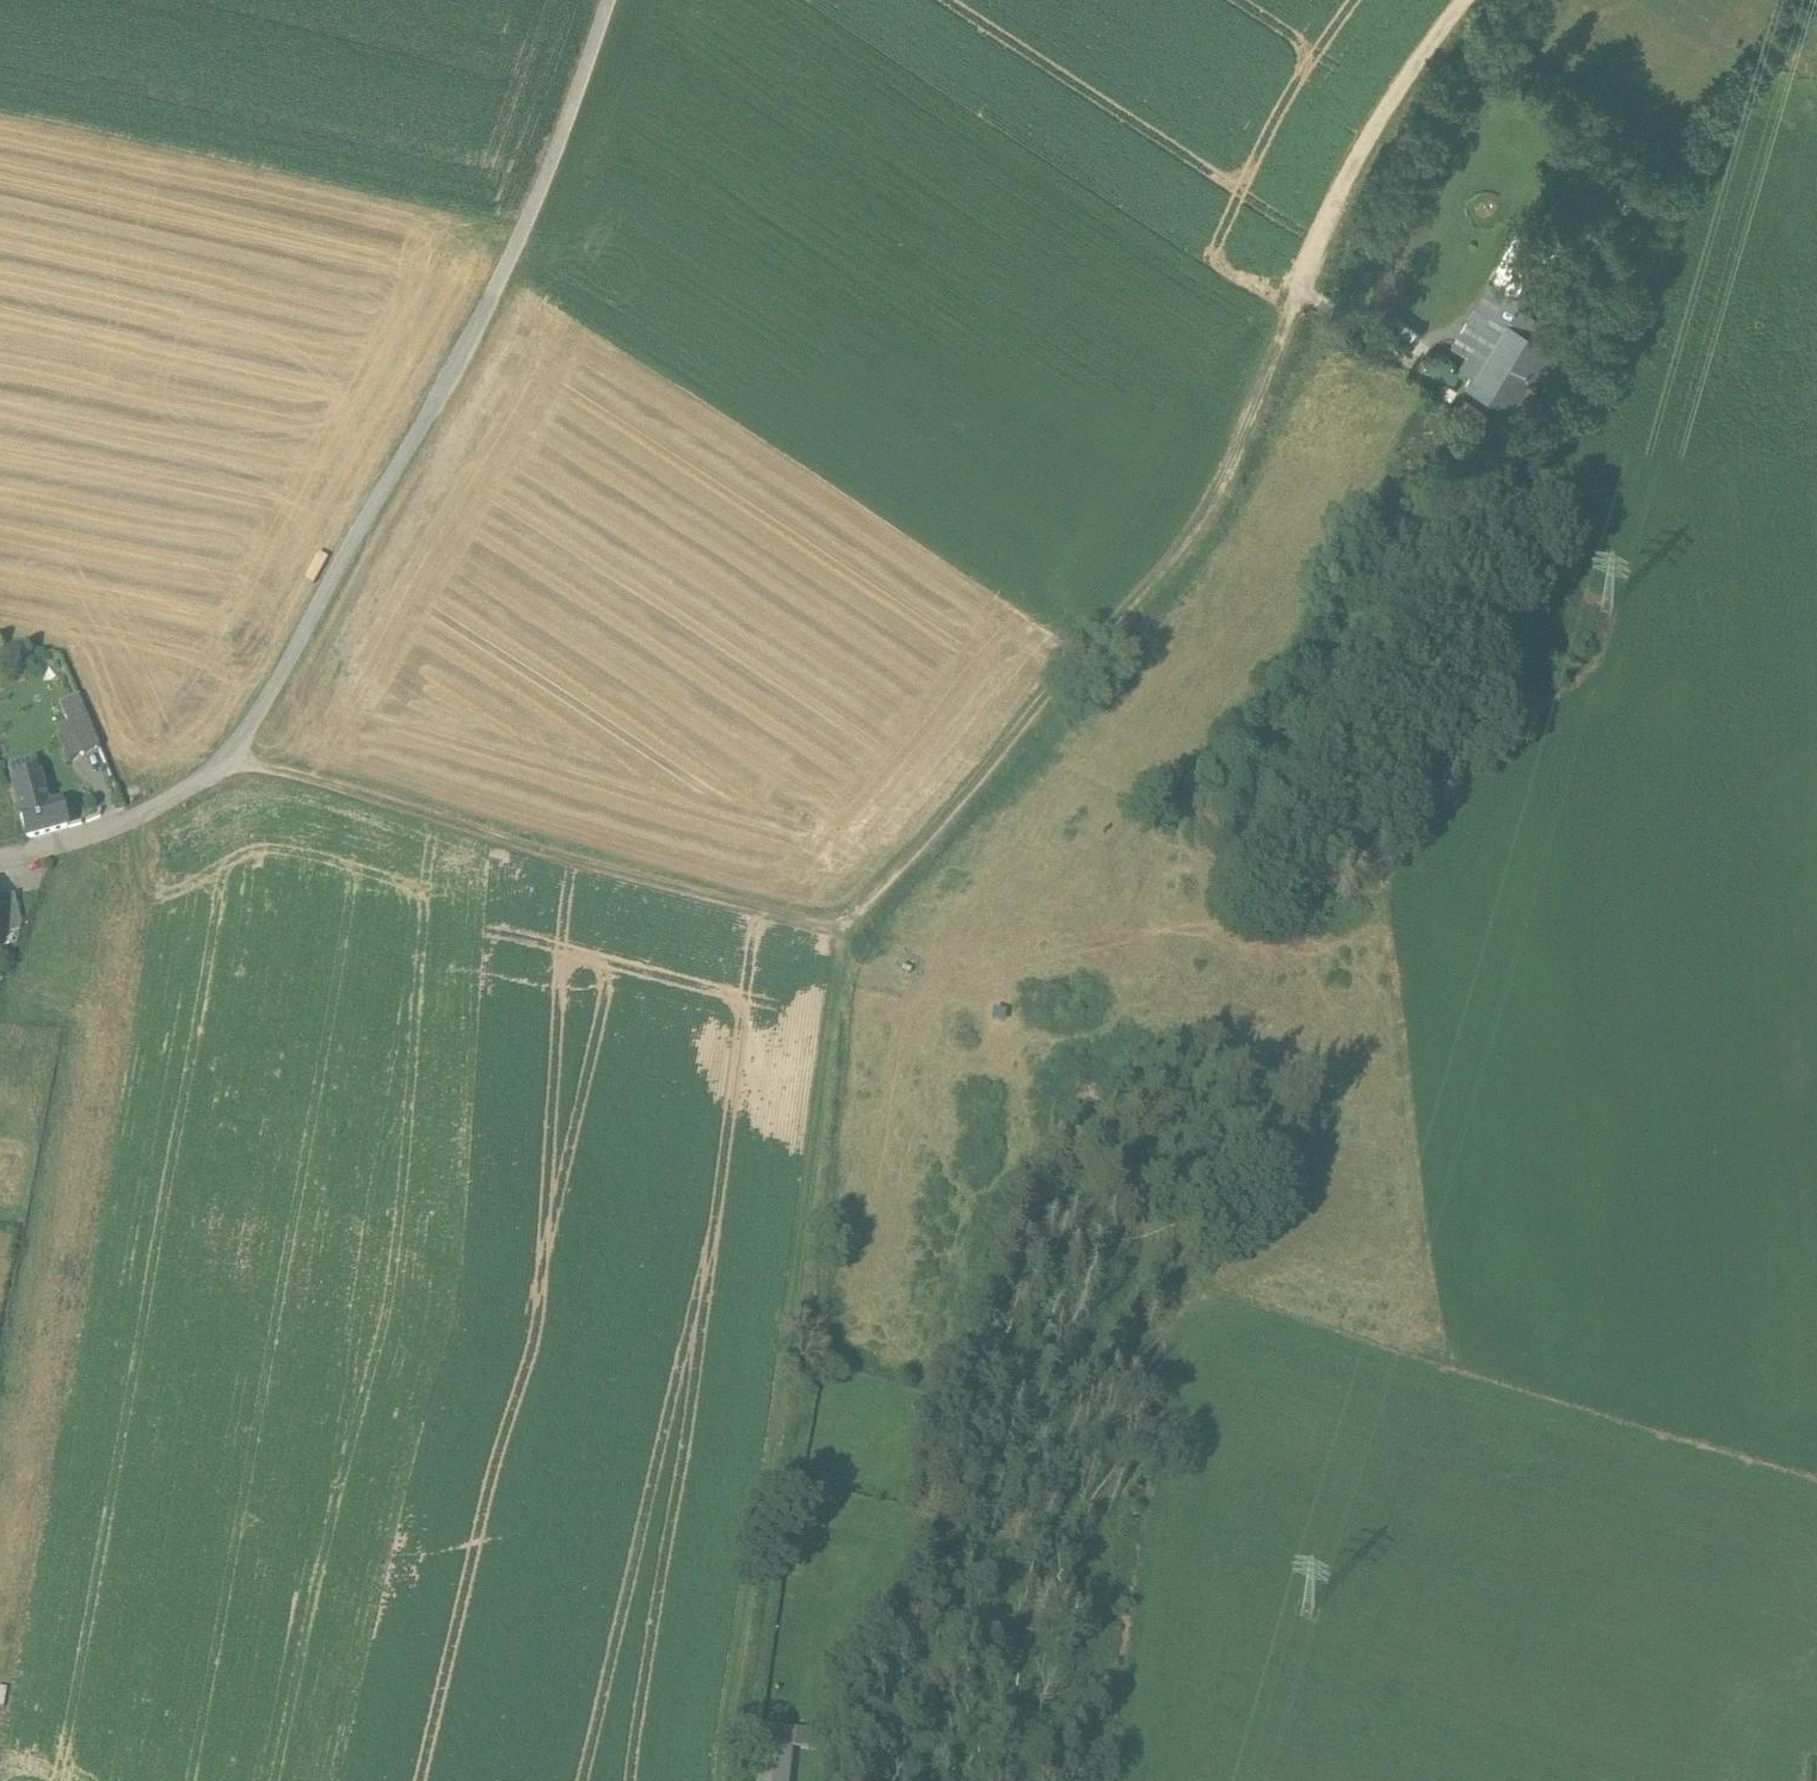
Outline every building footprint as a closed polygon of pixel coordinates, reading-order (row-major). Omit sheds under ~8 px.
[(1540,319),(1519,307),(1545,257),(1513,240),(1457,347),(1469,353),(1458,373),(1524,408),(1555,349),(1531,337),(1540,319)] [(64,756),(92,749),(78,693),(57,698),(63,723),(57,725),(64,756)] [(99,747),(78,758),(85,774),(106,763),(99,747)] [(75,798),(43,807),(32,781),(9,793),(18,813),(27,836),(28,836),(84,821),(75,798)] [(0,896),(0,931),(18,927),(22,918),(16,892),(0,896)] [(757,1780),(789,1780),(790,1726),(758,1725),(757,1780)]
